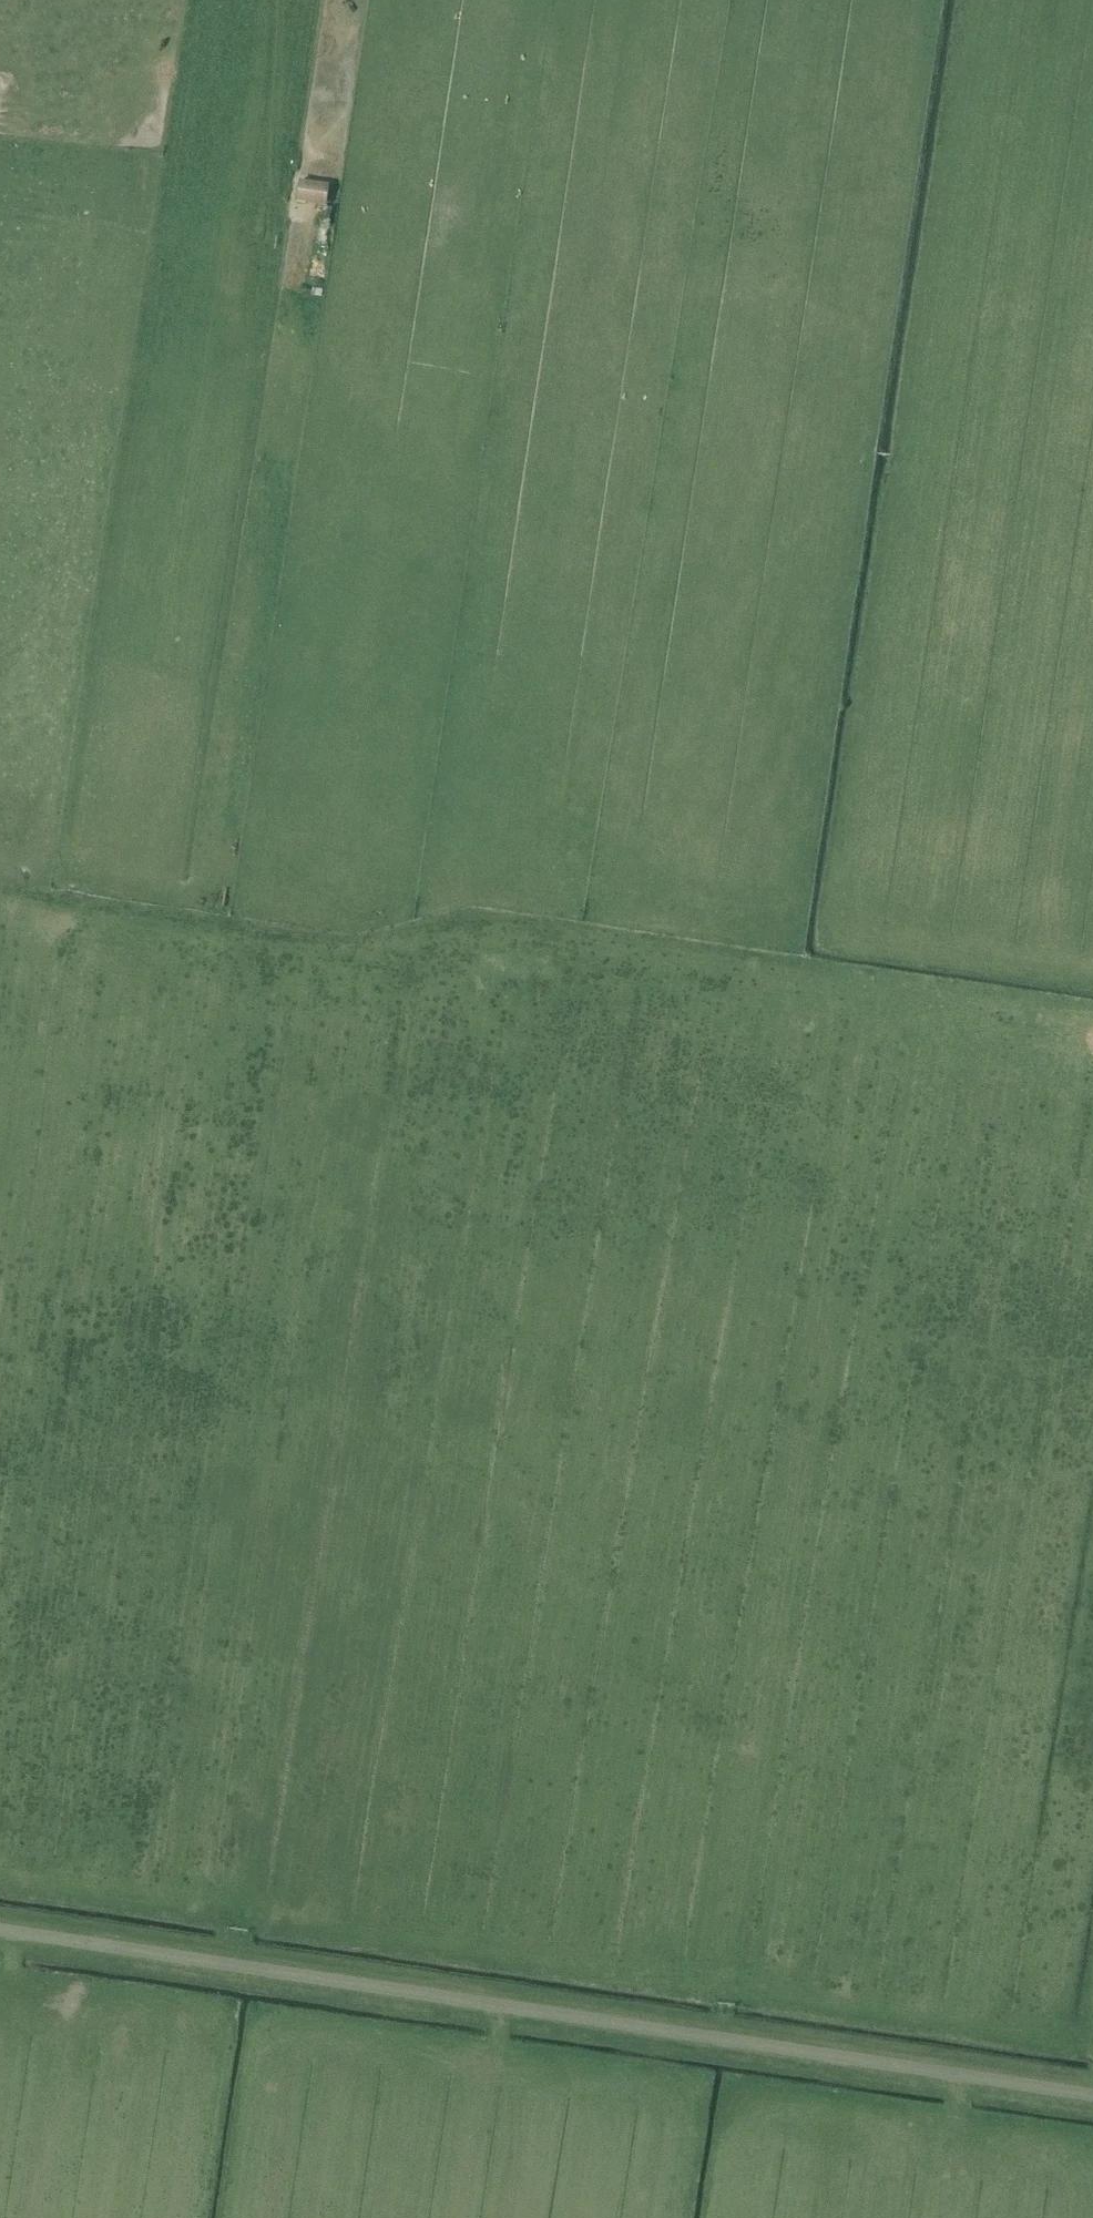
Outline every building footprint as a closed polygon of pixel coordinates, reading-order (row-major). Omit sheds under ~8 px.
[(329,209),(334,185),(305,179),(300,203),(329,209)]
